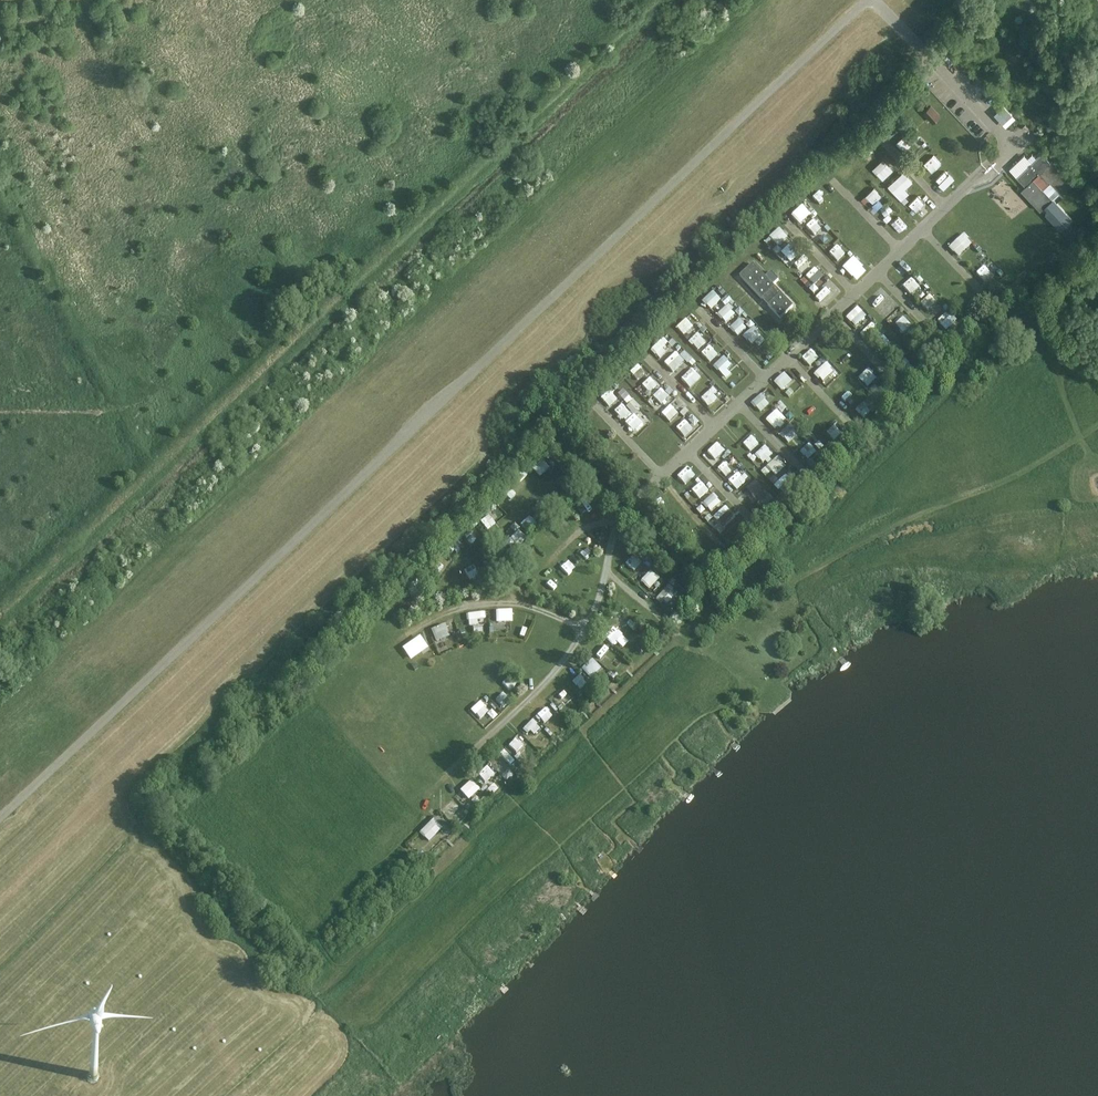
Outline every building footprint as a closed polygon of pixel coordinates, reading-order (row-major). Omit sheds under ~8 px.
[(934,121),(941,115),(933,105),(926,111),(934,121)] [(1005,108),(997,116),(1006,125),(1014,118),(1005,108)] [(885,125),(890,136),(899,132),(894,121),(885,125)] [(906,151),(921,137),(913,129),(898,143),(906,151)] [(863,154),(869,163),(881,154),(872,142),(865,147),(868,151),(863,154)] [(1021,174),(1017,178),(1027,188),(1034,181),(1052,165),(1041,154),(1027,168),(1021,174)] [(885,157),(874,169),(885,180),(897,168),(885,157)] [(937,180),(945,188),(954,180),(946,171),(937,180)] [(913,182),(904,172),(890,185),(900,195),(913,182)] [(1027,188),(1022,193),(1041,213),(1054,201),(1034,181),(1027,188)] [(867,197),(874,204),(884,195),(877,187),(867,197)] [(918,212),(927,203),(919,195),(910,204),(918,212)] [(794,214),(802,222),(811,212),(804,204),(794,214)] [(843,225),(851,217),(847,213),(839,221),(843,225)] [(807,226),(813,219),(809,215),(803,222),(807,226)] [(815,235),(824,227),(815,218),(807,226),(815,235)] [(770,236),(779,245),(790,235),(781,226),(770,236)] [(824,244),(832,237),(823,228),(816,235),(824,244)] [(858,231),(849,239),(855,246),(864,238),(858,231)] [(960,256),(975,242),(965,232),(951,246),(960,256)] [(797,240),(784,245),(789,257),(801,252),(797,240)] [(874,241),(863,248),(869,257),(880,251),(874,241)] [(978,271),(986,279),(995,269),(988,261),(978,271)] [(796,306),(755,264),(742,276),(783,319),(796,306)] [(810,267),(808,282),(814,283),(813,291),(834,295),(836,281),(824,279),(825,270),(810,267)] [(912,294),(921,285),(913,277),(904,286),(912,294)] [(714,304),(727,290),(720,283),(707,298),(714,304)] [(922,302),(930,311),(940,302),(932,293),(922,302)] [(879,307),(884,312),(895,302),(891,297),(879,307)] [(718,313),(727,322),(738,312),(729,303),(718,313)] [(847,317),(857,326),(868,314),(858,304),(847,317)] [(948,329),(956,320),(947,312),(939,321),(948,329)] [(904,332),(914,325),(905,315),(896,322),(904,332)] [(684,334),(693,326),(686,318),(677,326),(684,334)] [(732,327),(740,335),(749,326),(741,318),(732,327)] [(866,337),(878,325),(874,321),(862,333),(866,337)] [(746,333),(758,347),(767,340),(755,326),(746,333)] [(699,346),(707,338),(700,331),(692,338),(699,346)] [(885,333),(878,341),(886,349),(893,341),(885,333)] [(663,357),(677,344),(668,334),(654,347),(663,357)] [(912,341),(918,345),(923,338),(917,334),(912,341)] [(710,360),(718,350),(709,343),(701,353),(710,360)] [(687,358),(691,362),(694,359),(681,346),(665,361),(674,371),(687,358)] [(812,348),(805,355),(814,364),(821,357),(812,348)] [(725,356),(715,365),(724,374),(734,365),(725,356)] [(857,372),(865,364),(857,357),(849,365),(857,372)] [(830,376),(834,380),(842,372),(829,359),(816,372),(824,381),(830,376)] [(631,371),(639,379),(647,371),(639,363),(631,371)] [(868,385),(879,376),(870,366),(860,376),(868,385)] [(736,383),(747,374),(742,369),(732,378),(736,383)] [(775,380),(784,390),(795,380),(787,370),(775,380)] [(652,376),(643,383),(650,392),(660,385),(652,376)] [(702,396),(710,406),(724,394),(716,384),(702,396)] [(654,395),(663,404),(671,396),(663,387),(654,395)] [(602,395),(610,407),(620,399),(613,388),(602,395)] [(624,388),(618,394),(637,412),(643,406),(624,388)] [(761,410),(771,403),(764,393),(753,401),(761,410)] [(851,395),(844,403),(848,407),(855,399),(851,395)] [(866,401),(857,409),(866,417),(874,409),(866,401)] [(624,419),(633,412),(624,402),(616,410),(624,419)] [(672,422),(683,410),(674,402),(663,414),(672,422)] [(803,405),(806,412),(814,408),(811,402),(803,405)] [(777,430),(789,418),(778,408),(767,419),(777,430)] [(636,432),(646,423),(637,412),(627,421),(636,432)] [(686,418),(677,427),(686,435),(695,427),(686,418)] [(792,423),(782,433),(790,442),(800,432),(792,423)] [(834,442),(844,433),(836,423),(826,432),(834,442)] [(753,433),(744,443),(752,450),(761,441),(753,433)] [(825,447),(821,441),(813,446),(804,433),(795,439),(800,446),(795,450),(803,462),(825,447)] [(613,438),(604,447),(612,456),(622,447),(613,438)] [(719,440),(709,450),(717,459),(728,448),(719,440)] [(769,465),(778,455),(765,444),(757,454),(769,465)] [(539,454),(529,463),(542,476),(551,467),(539,454)] [(727,459),(719,467),(726,475),(735,467),(727,459)] [(688,483),(696,473),(688,465),(679,475),(688,483)] [(516,478),(523,484),(532,475),(525,469),(516,478)] [(738,489),(749,477),(741,469),(730,480),(738,489)] [(785,473),(776,486),(785,492),(794,479),(785,473)] [(757,478),(747,487),(769,510),(778,501),(757,478)] [(693,489),(701,498),(711,488),(703,479),(693,489)] [(503,489),(512,498),(518,492),(509,483),(503,489)] [(715,492),(704,502),(712,511),(724,500),(715,492)] [(575,503),(584,513),(591,508),(582,498),(575,503)] [(729,503),(709,519),(721,535),(729,529),(727,527),(741,516),(737,511),(736,512),(729,503)] [(483,517),(487,526),(497,522),(493,513),(483,517)] [(523,523),(531,531),(538,523),(530,516),(523,523)] [(520,545),(529,536),(516,523),(508,531),(512,536),(507,541),(512,546),(516,541),(520,545)] [(542,544),(552,547),(555,539),(545,535),(542,544)] [(626,563),(635,571),(644,560),(635,553),(626,563)] [(433,565),(437,571),(447,562),(442,557),(433,565)] [(466,569),(472,580),(481,574),(475,563),(466,569)] [(581,575),(590,581),(595,572),(586,567),(581,575)] [(651,589),(662,578),(652,569),(642,581),(651,589)] [(433,581),(426,573),(412,584),(419,592),(433,581)] [(671,584),(659,597),(666,604),(678,591),(671,584)] [(509,621),(509,610),(499,610),(499,621),(509,621)] [(469,625),(474,624),(474,632),(487,631),(485,611),(468,612),(469,625)] [(433,627),(436,641),(451,638),(448,623),(433,627)] [(614,645),(618,641),(623,647),(629,642),(616,626),(606,635),(614,645)] [(592,676),(602,670),(595,660),(585,666),(592,676)] [(582,690),(589,682),(581,674),(573,682),(582,690)] [(563,689),(553,698),(561,707),(571,698),(563,689)] [(505,692),(498,698),(504,705),(511,699),(505,692)] [(492,722),(503,713),(493,702),(483,711),(492,722)] [(573,713),(579,708),(574,703),(568,707),(573,713)] [(548,706),(538,715),(546,723),(555,715),(548,706)] [(532,738),(543,727),(534,718),(524,729),(532,738)] [(525,757),(520,753),(529,741),(517,732),(494,762),(503,769),(510,758),(519,765),(525,757)] [(479,774),(488,783),(497,774),(489,765),(479,774)] [(470,800),(482,789),(473,779),(461,790),(470,800)] [(453,815),(462,805),(454,799),(446,808),(453,815)] [(430,842),(445,828),(435,818),(420,832),(430,842)] [(350,894),(358,885),(354,881),(346,891),(350,894)]
